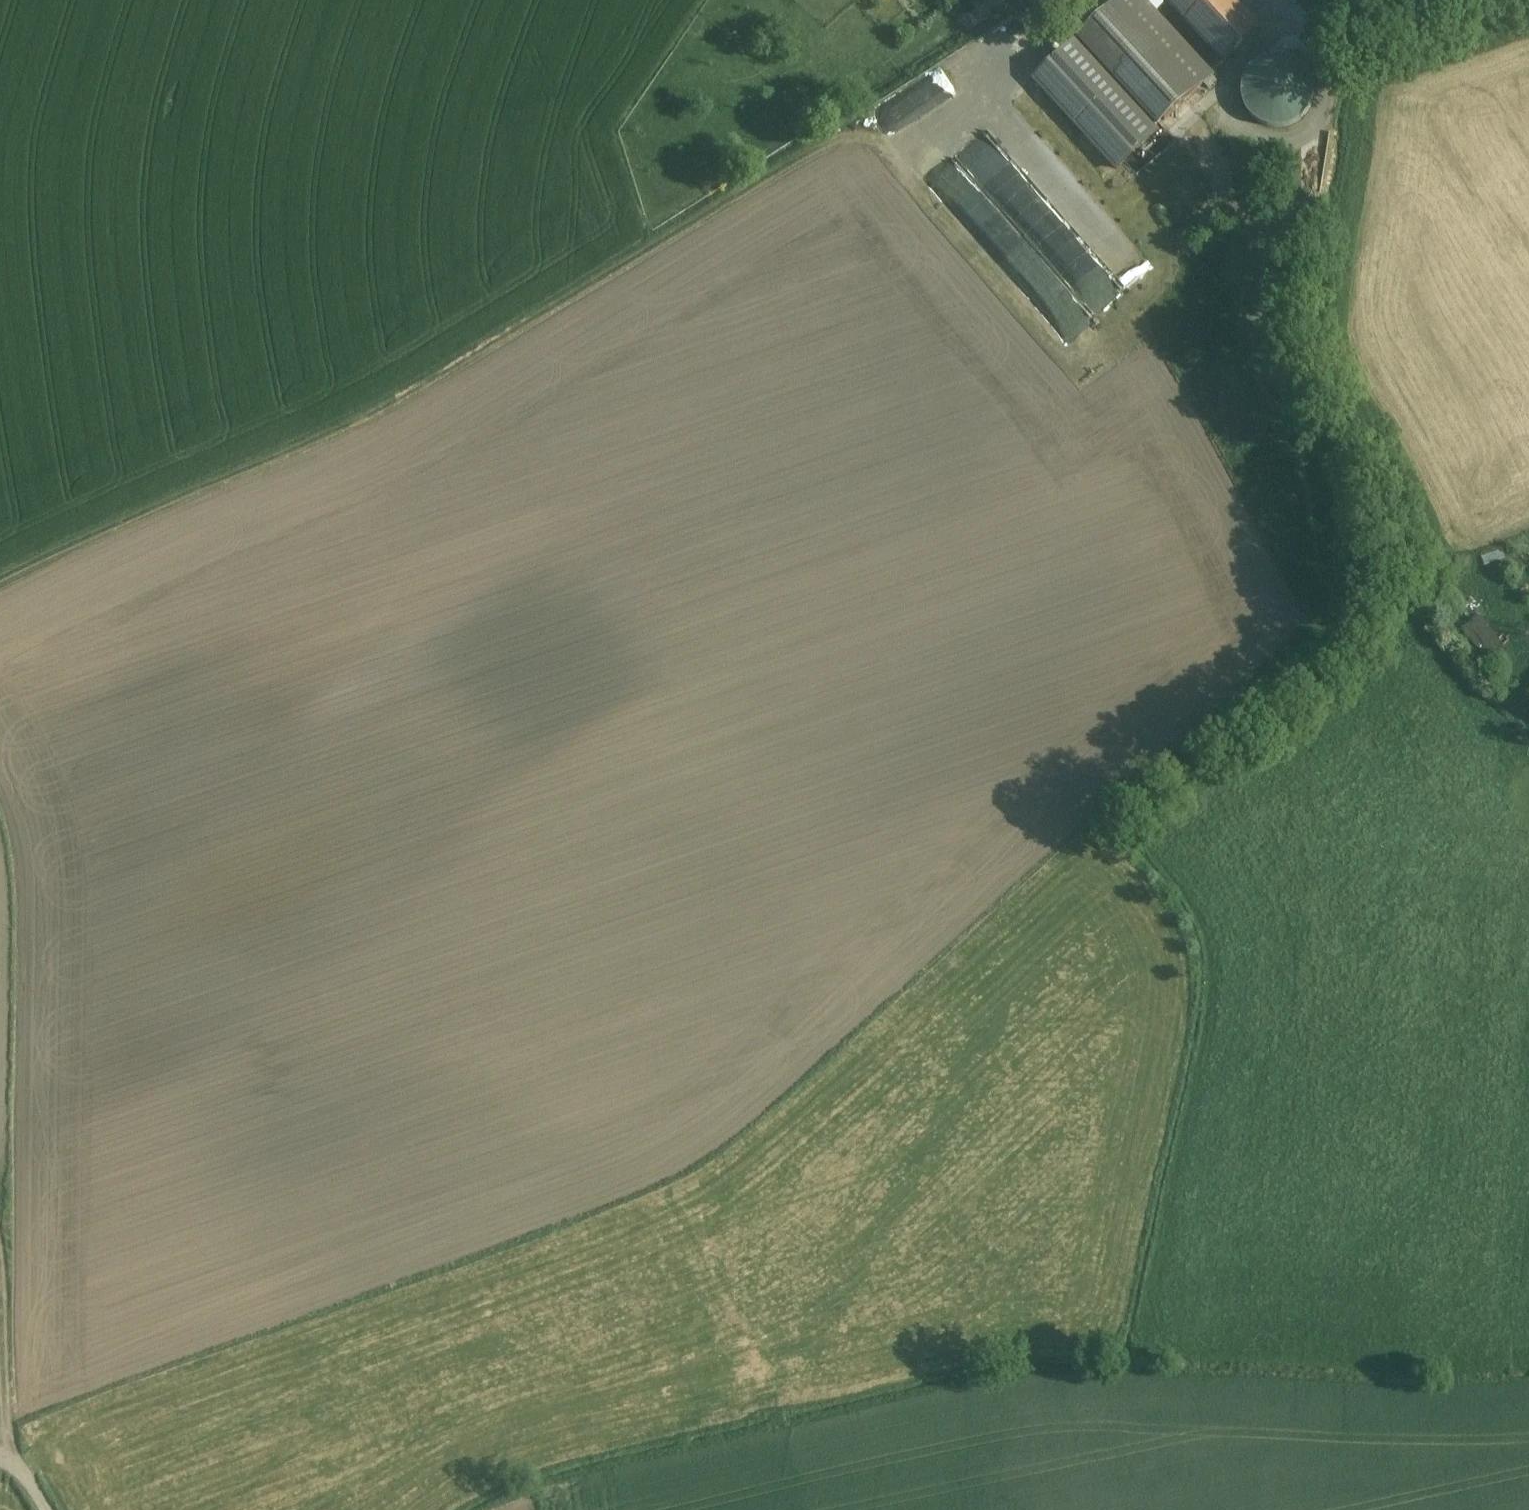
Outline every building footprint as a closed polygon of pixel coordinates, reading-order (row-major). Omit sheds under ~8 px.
[(987,11),(1005,2),(1004,0),(982,0),(987,11)] [(1141,0),(1122,0),(1079,39),(1113,76),(1159,126),(1212,77),(1141,0)] [(1224,61),(1260,29),(1233,0),(1168,0),(1224,61)] [(992,33),(993,35),(994,36),(996,36),(998,36),(1000,35),(1001,34),(1002,32),(1002,30),(1001,28),(999,26),(997,26),(995,26),(993,27),(992,29),(991,31),(992,33)] [(1158,132),(1075,43),(1035,80),(1117,170),(1158,132)] [(1245,104),(1252,116),(1264,124),(1278,127),(1293,124),(1304,115),(1312,102),(1313,90),(1310,77),(1303,67),(1293,59),(1280,56),(1267,58),(1255,65),(1246,76),(1243,89),(1245,104)] [(1480,615),(1463,630),(1484,654),(1501,639),(1480,615)]
